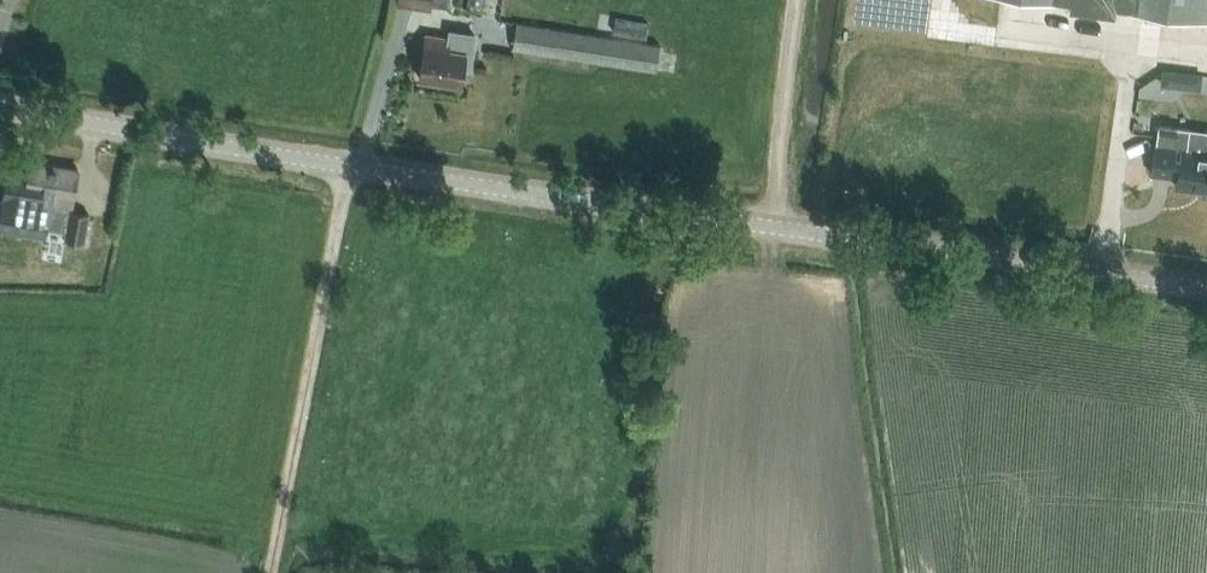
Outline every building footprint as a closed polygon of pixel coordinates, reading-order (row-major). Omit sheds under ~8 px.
[(396,4),(431,9),(431,5),(449,7),(450,0),(397,0),(396,4)] [(1069,3),(1069,12),(1115,17),(1116,8),(1206,20),(1206,0),(1046,0),(1069,3)] [(659,44),(515,22),(511,47),(656,69),(659,44)] [(462,83),(464,67),(472,68),(477,32),(448,27),(447,37),(426,34),(421,78),(462,83)] [(1203,72),(1163,67),(1161,85),(1201,90),(1203,72)] [(1173,184),(1206,189),(1206,130),(1157,123),(1154,142),(1149,172),(1174,176),(1173,184)] [(74,196),(79,168),(31,161),(25,203),(51,207),(53,193),(74,196)] [(85,243),(90,212),(69,209),(64,239),(85,243)]
